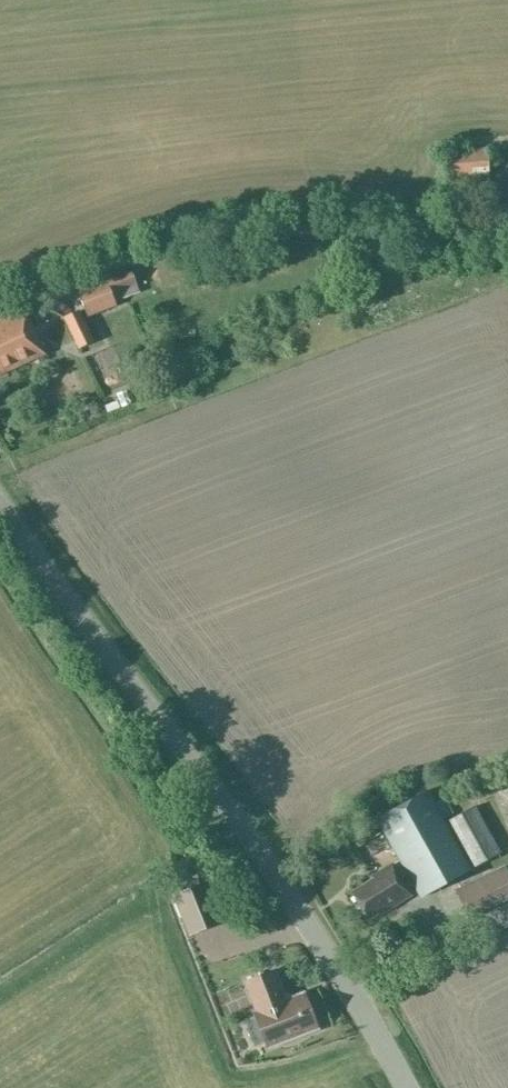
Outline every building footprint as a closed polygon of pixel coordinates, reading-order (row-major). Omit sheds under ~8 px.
[(448,151),(450,181),(489,179),(487,148),(448,151)] [(117,306),(115,302),(140,293),(132,271),(78,292),(88,318),(117,306)] [(46,356),(26,310),(0,321),(0,375),(46,356)] [(79,310),(64,318),(72,335),(80,349),(95,342),(85,321),(79,310)] [(420,898),(472,870),(472,869),(452,830),(450,831),(444,820),(452,815),(443,799),(435,803),(428,791),(377,819),(420,898)] [(475,868),(488,861),(501,852),(475,807),(450,821),(475,868)] [(362,886),(351,893),(367,920),(379,913),(380,915),(410,896),(391,866),(361,884),(362,886)] [(467,918),(507,898),(507,877),(504,870),(455,893),(467,918)] [(190,937),(217,926),(200,885),(174,895),(190,937)] [(268,1047),(318,1028),(305,994),(285,1002),(273,971),(247,981),(259,1012),(255,1014),(268,1047)]
